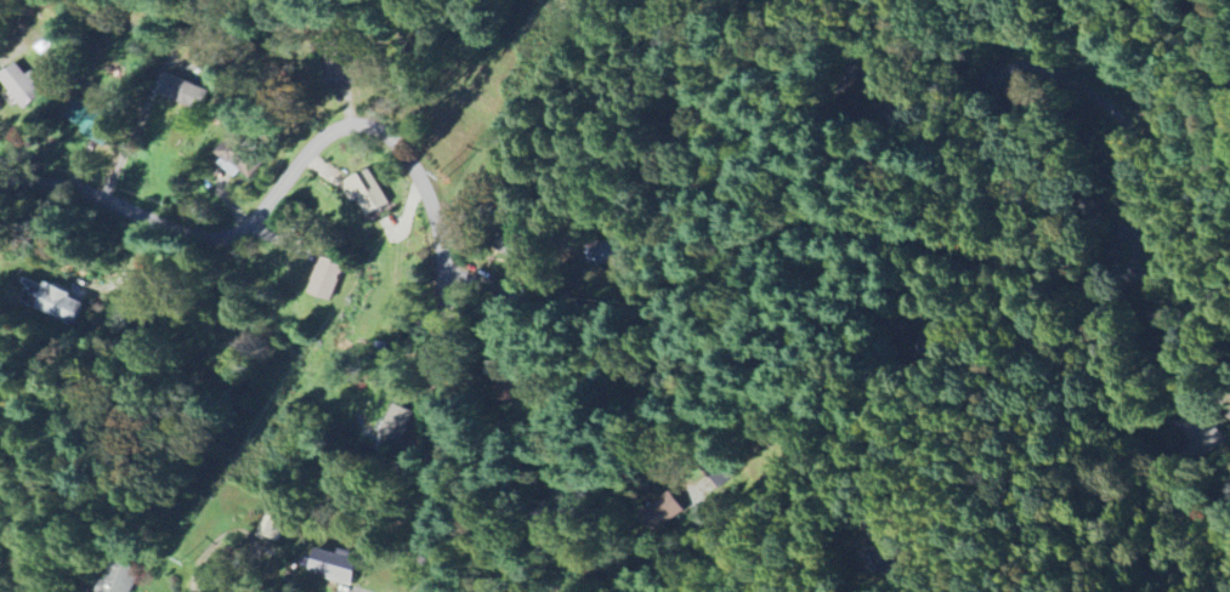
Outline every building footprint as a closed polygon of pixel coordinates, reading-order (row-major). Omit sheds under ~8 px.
[(207,88),(164,75),(157,96),(200,109),(207,88)] [(83,133),(102,147),(112,134),(93,120),(83,133)] [(248,179),(259,167),(228,138),(211,156),(234,178),(240,171),(248,179)] [(388,204),(369,168),(339,184),(350,203),(354,201),(363,217),(388,204)] [(307,295),(331,302),(342,263),(318,257),(307,295)] [(83,302),(70,298),(72,291),(45,283),(44,286),(28,281),(20,306),(77,324),(83,302)] [(414,411),(391,404),(381,437),(403,445),(414,411)] [(1190,424),(1206,455),(1225,445),(1209,414),(1190,424)] [(278,545),(293,523),(274,509),(258,531),(278,545)] [(353,584),(358,560),(313,550),(307,574),(353,584)] [(113,560),(96,591),(129,591),(139,573),(113,560)]
